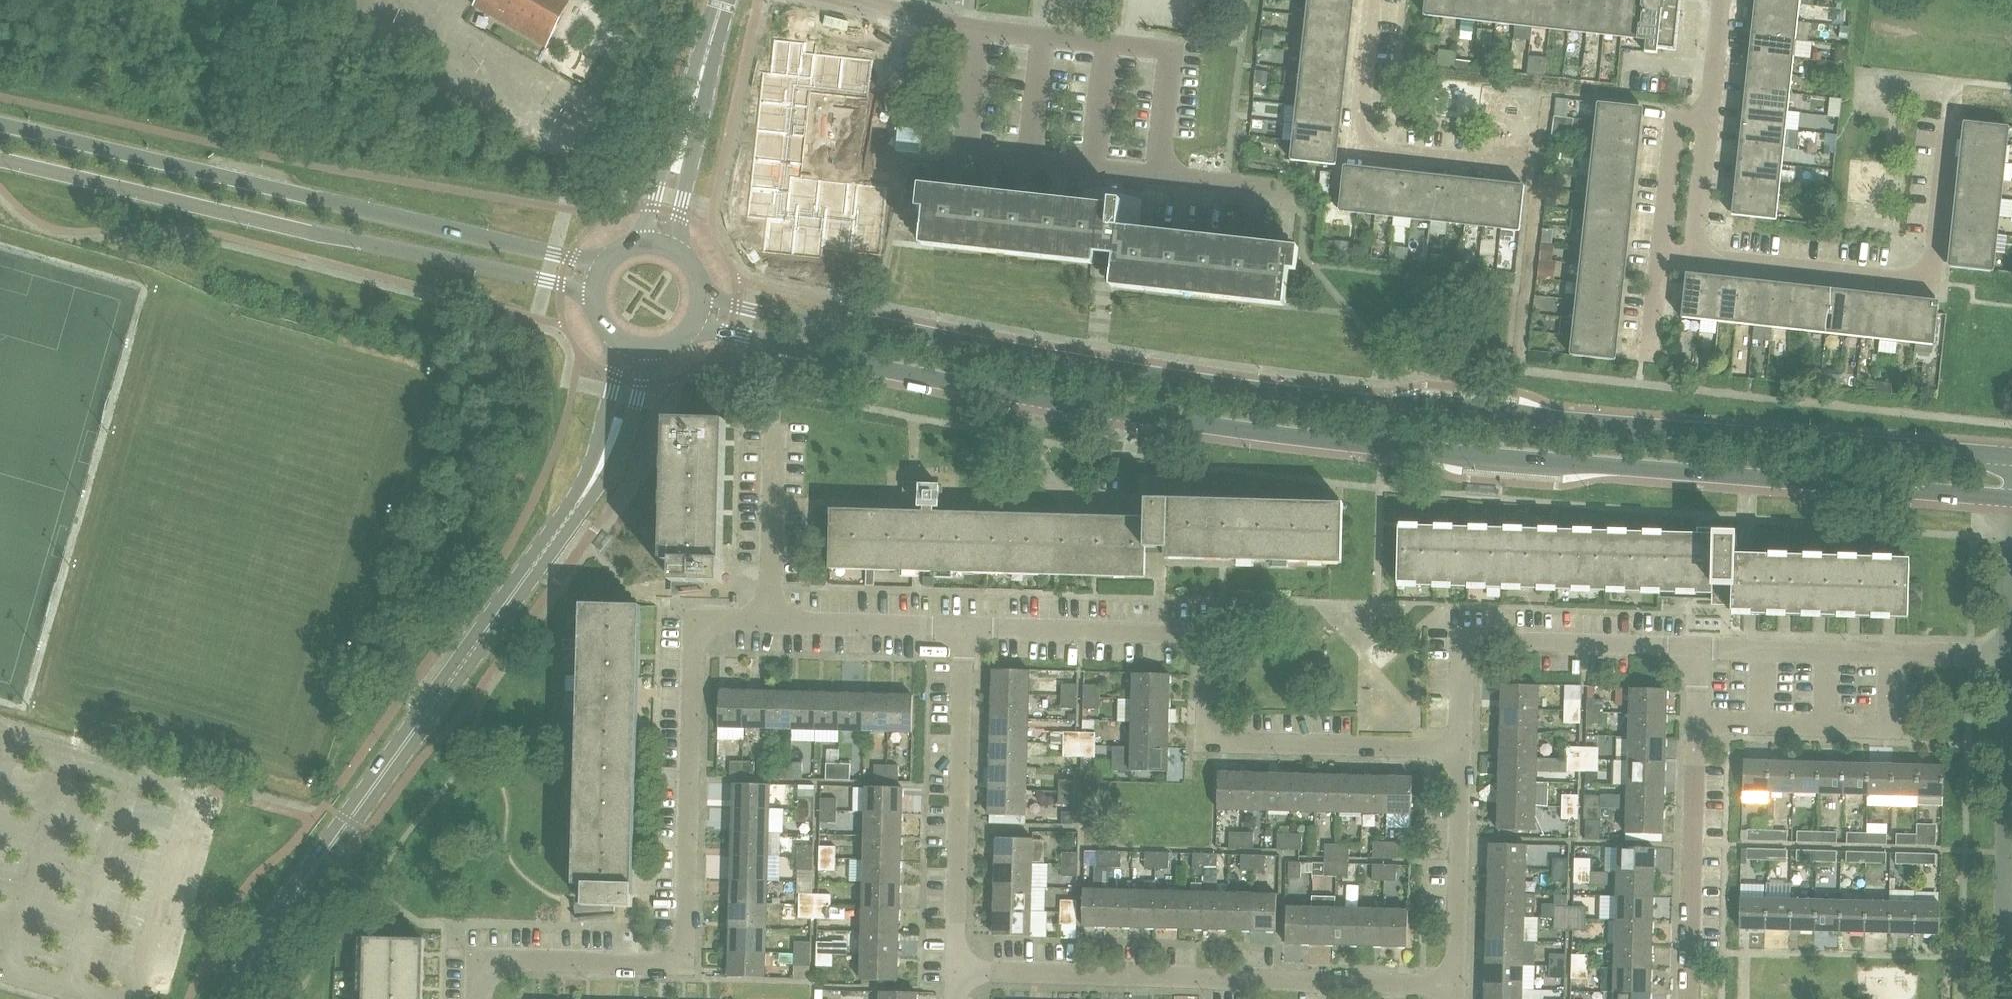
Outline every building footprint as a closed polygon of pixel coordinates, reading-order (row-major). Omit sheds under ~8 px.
[(547,47),(572,0),(477,0),(474,5),(547,47)] [(591,4),(607,12),(613,0),(593,0),(591,4)] [(1350,19),(1352,1),(1340,0),(1311,0),(1310,15),(1350,19)] [(1444,15),(1445,0),(1426,0),(1425,13),(1444,15)] [(1462,17),(1464,0),(1445,0),(1444,15),(1462,17)] [(1462,17),(1480,19),(1482,0),(1464,0),(1462,17)] [(1498,21),(1500,0),(1482,0),(1480,19),(1498,21)] [(1515,23),(1518,0),(1500,0),(1498,21),(1515,23)] [(1533,25),(1536,0),(1518,0),(1515,23),(1533,25)] [(1554,0),(1536,0),(1533,25),(1551,27),(1554,0)] [(1569,29),(1572,0),(1554,0),(1551,27),(1569,29)] [(1586,30),(1590,0),(1572,0),(1569,29),(1586,30)] [(1608,0),(1590,0),(1586,30),(1604,32),(1608,0)] [(1623,34),(1627,0),(1608,0),(1604,32),(1623,34)] [(1623,34),(1648,37),(1646,52),(1658,53),(1659,48),(1677,50),(1682,0),(1627,0),(1623,34)] [(1799,2),(1778,0),(1758,0),(1756,16),(1797,20),(1799,2)] [(1838,9),(1850,10),(1851,0),(1839,0),(1838,9)] [(1348,37),(1350,19),(1310,15),(1308,33),(1348,37)] [(1797,20),(1756,16),(1754,34),(1795,38),(1797,20)] [(1264,30),(1262,44),(1274,45),(1276,31),(1264,30)] [(1346,55),(1348,37),(1308,33),(1306,51),(1346,55)] [(1793,56),(1795,38),(1754,34),(1753,52),(1793,56)] [(889,187),(860,184),(802,177),(804,163),(811,93),(858,98),(869,99),(873,59),(804,52),(805,42),(774,39),(770,72),(763,71),(747,217),(766,219),(763,252),(823,259),(824,249),(881,255),(889,187)] [(1836,62),(1844,63),(1847,64),(1849,46),(1837,44),(1836,62)] [(1344,75),(1346,55),(1306,51),(1304,70),(1344,75)] [(1793,56),(1753,52),(1751,70),(1791,74),(1793,56)] [(1457,58),(1456,67),(1474,69),(1475,60),(1457,58)] [(1258,68),(1256,81),(1270,83),(1272,70),(1258,68)] [(1342,91),(1344,75),(1304,70),(1302,87),(1342,91)] [(1789,92),(1791,74),(1751,70),(1749,88),(1789,92)] [(1300,105),(1340,109),(1342,91),(1302,87),(1300,105)] [(1789,92),(1749,88),(1747,106),(1787,111),(1789,92)] [(1842,99),(1841,98),(1830,97),(1828,115),(1841,116),(1842,99)] [(1602,102),(1599,121),(1640,125),(1642,106),(1602,102)] [(1338,128),(1340,109),(1300,105),(1298,124),(1338,128)] [(1785,129),(1787,111),(1747,106),(1745,124),(1785,129)] [(1565,119),(1555,117),(1553,134),(1563,136),(1565,119)] [(1638,143),(1640,125),(1599,121),(1598,139),(1638,143)] [(1967,121),(1965,140),(2005,144),(2007,125),(1967,121)] [(1336,146),(1338,128),(1298,124),(1296,142),(1336,146)] [(1783,147),(1785,129),(1745,124),(1743,142),(1783,147)] [(1638,143),(1598,139),(1596,157),(1636,161),(1638,143)] [(2005,144),(1965,140),(1963,158),(2003,162),(2005,144)] [(1334,164),(1336,146),(1296,142),(1294,160),(1334,164)] [(1783,147),(1743,142),(1741,160),(1781,165),(1783,147)] [(1551,152),(1550,170),(1562,171),(1564,153),(1551,152)] [(1578,173),(1594,175),(1634,179),(1636,161),(1596,157),(1580,155),(1578,173)] [(2003,162),(1963,158),(1961,176),(2001,180),(2003,162)] [(1779,183),(1781,165),(1741,160),(1739,178),(1779,183)] [(1363,170),(1344,168),(1340,208),(1358,210),(1363,170)] [(1381,172),(1363,170),(1358,210),(1377,212),(1381,172)] [(1331,196),(1333,173),(1322,171),(1320,194),(1331,196)] [(1398,174),(1381,172),(1377,212),(1394,214),(1398,174)] [(1634,179),(1594,175),(1578,173),(1576,191),(1592,192),(1632,197),(1634,179)] [(1412,216),(1417,176),(1398,174),(1394,214),(1412,216)] [(1435,178),(1417,176),(1412,216),(1430,218),(1435,178)] [(2001,180),(1961,176),(1959,194),(1999,198),(2001,180)] [(1448,220),(1453,180),(1435,178),(1430,218),(1448,220)] [(1777,201),(1779,183),(1739,178),(1737,196),(1777,201)] [(1471,182),(1453,180),(1448,220),(1466,222),(1471,182)] [(1489,184),(1471,182),(1466,222),(1485,224),(1489,184)] [(1489,184),(1485,224),(1502,226),(1506,185),(1489,184)] [(1525,187),(1506,185),(1502,226),(1521,228),(1525,187)] [(1548,186),(1546,206),(1556,207),(1558,187),(1548,186)] [(1084,210),(927,192),(922,242),(1097,261),(1097,254),(1114,256),(1111,284),(1286,303),(1292,253),(1137,236),(1141,201),(1141,200),(1122,198),(1121,199),(1122,199),(1122,201),(1112,200),(1113,193),(1090,190),(1086,189),(1084,210)] [(1630,215),(1632,197),(1592,192),(1590,211),(1630,215)] [(1959,194),(1958,212),(1997,216),(1999,198),(1959,194)] [(1737,196),(1735,214),(1775,219),(1777,201),(1737,196)] [(1630,215),(1590,211),(1573,209),(1571,227),(1588,229),(1628,233),(1630,215)] [(1996,234),(1997,216),(1958,212),(1956,230),(1996,234)] [(1543,228),(1542,242),(1553,243),(1554,229),(1543,228)] [(1628,233),(1588,229),(1586,246),(1626,251),(1628,233)] [(1996,234),(1956,230),(1954,248),(1994,252),(1996,234)] [(1335,240),(1334,254),(1351,256),(1352,242),(1335,240)] [(1542,242),(1540,260),(1553,261),(1554,243),(1553,243),(1542,242)] [(1624,269),(1626,251),(1586,246),(1570,245),(1569,263),(1584,264),(1624,269)] [(1390,260),(1407,262),(1409,248),(1392,246),(1390,260)] [(1994,252),(1954,248),(1952,266),(1992,271),(1994,252)] [(1431,253),(1430,264),(1443,265),(1444,255),(1431,253)] [(1453,253),(1452,266),(1461,267),(1462,254),(1453,253)] [(1540,260),(1538,278),(1555,280),(1556,261),(1553,261),(1540,260)] [(1622,287),(1624,269),(1584,264),(1582,282),(1622,287)] [(1705,277),(1687,275),(1682,315),(1701,317),(1705,277)] [(1723,279),(1705,277),(1701,317),(1719,319),(1723,279)] [(1736,321),(1741,281),(1723,279),(1719,319),(1736,321)] [(1759,283),(1741,281),(1736,321),(1754,323),(1759,283)] [(1622,287),(1582,282),(1580,300),(1620,304),(1622,287)] [(1754,323),(1772,325),(1777,285),(1759,283),(1754,323)] [(1795,287),(1777,285),(1772,325),(1790,327),(1795,287)] [(1808,329),(1813,288),(1795,287),(1790,327),(1808,329)] [(1831,290),(1813,288),(1808,329),(1826,331),(1831,290)] [(1849,292),(1831,290),(1826,331),(1844,332),(1849,292)] [(1867,294),(1849,292),(1844,332),(1862,334),(1867,294)] [(1885,296),(1867,294),(1862,334),(1880,336),(1885,296)] [(1880,336),(1898,338),(1903,298),(1885,296),(1880,336)] [(1921,300),(1903,298),(1898,338),(1916,340),(1921,300)] [(1618,322),(1620,304),(1580,300),(1578,318),(1618,322)] [(1916,340),(1936,342),(1940,302),(1921,300),(1916,340)] [(1618,322),(1578,318),(1562,316),(1560,334),(1576,336),(1616,340),(1618,322)] [(1616,340),(1576,336),(1574,355),(1614,359),(1616,340)] [(1679,355),(1678,368),(1688,369),(1690,357),(1679,355)] [(1874,391),(1892,393),(1894,383),(1875,380),(1874,391)] [(722,584),(727,421),(670,419),(666,560),(675,561),(675,580),(674,580),(673,582),(684,583),(684,592),(683,592),(683,593),(703,591),(703,590),(703,583),(722,584)] [(1146,554),(1192,556),(1342,560),(1343,508),(1171,504),(1171,492),(1147,491),(1146,522),(935,516),(934,506),(940,506),(940,484),(920,484),(920,491),(906,490),(906,515),(832,513),(831,565),(1146,574),(1146,554)] [(1720,580),(1724,580),(1733,580),(1732,609),(1909,614),(1910,563),(1737,558),(1738,532),(1697,531),(1697,538),(1399,528),(1398,580),(1659,588),(1659,595),(1671,596),(1671,588),(1695,589),(1694,595),(1719,595),(1720,580)] [(935,576),(925,576),(924,575),(924,587),(935,587),(935,576)] [(633,895),(634,843),(640,606),(583,605),(576,884),(586,884),(585,903),(584,903),(584,906),(588,906),(587,916),(586,916),(586,917),(616,914),(616,913),(614,913),(614,906),(633,907),(633,895)] [(576,639),(564,639),(564,649),(576,649),(576,639)] [(1029,694),(1030,669),(994,668),(993,693),(1029,694)] [(1171,674),(1134,673),(1133,698),(1170,699),(1171,674)] [(1061,695),(1077,696),(1078,684),(1062,683),(1061,695)] [(1538,709),(1539,685),(1502,683),(1501,708),(1538,709)] [(1084,696),(1100,697),(1100,685),(1084,684),(1084,696)] [(1631,686),(1630,712),(1666,713),(1667,687),(1631,686)] [(743,726),(744,688),(720,688),(719,726),(743,726)] [(743,726),(767,727),(768,689),(744,688),(743,726)] [(792,690),(768,689),(767,727),(791,728),(792,690)] [(791,728),(815,729),(817,691),(792,690),(791,728)] [(841,692),(817,691),(815,729),(840,730),(841,692)] [(840,730),(864,730),(865,692),(841,692),(840,730)] [(864,730),(888,731),(889,693),(865,692),(864,730)] [(912,732),(913,694),(889,693),(888,731),(912,732)] [(993,693),(992,717),(1028,718),(1029,694),(993,693)] [(1061,707),(1077,708),(1077,696),(1061,695),(1061,707)] [(1100,697),(1084,696),(1083,708),(1099,709),(1100,697)] [(1170,723),(1170,699),(1133,698),(1133,722),(1170,723)] [(1565,698),(1565,710),(1581,711),(1581,699),(1565,698)] [(1603,699),(1587,699),(1587,711),(1603,711),(1603,699)] [(1537,733),(1538,709),(1501,708),(1501,732),(1537,733)] [(1580,723),(1581,711),(1565,710),(1564,722),(1580,723)] [(1587,711),(1586,723),(1603,723),(1603,711),(1587,711)] [(1630,712),(1629,736),(1665,737),(1666,713),(1630,712)] [(992,717),(991,741),(1028,743),(1028,718),(992,717)] [(1169,747),(1170,723),(1133,722),(1132,746),(1169,747)] [(1081,732),(1076,732),(1064,732),(1064,744),(1080,745),(1081,732)] [(1080,745),(1097,745),(1097,733),(1082,732),(1081,732),(1080,745)] [(1537,733),(1501,732),(1500,756),(1537,757),(1537,733)] [(1665,761),(1665,737),(1629,736),(1628,760),(1665,761)] [(1028,743),(991,741),(990,766),(1027,767),(1028,743)] [(1080,745),(1064,744),(1063,756),(1075,757),(1080,757),(1080,745)] [(1096,757),(1097,745),(1080,745),(1080,757),(1083,757),(1096,757)] [(1132,771),(1152,771),(1169,771),(1169,747),(1132,746),(1132,771)] [(1567,759),(1583,759),(1583,747),(1580,747),(1567,747),(1567,759)] [(1583,747),(1583,759),(1599,760),(1599,748),(1586,747),(1583,747)] [(1536,781),(1537,757),(1500,756),(1499,780),(1536,781)] [(1768,759),(1743,758),(1742,790),(1767,791),(1768,759)] [(1577,771),(1583,771),(1583,759),(1567,759),(1567,771),(1577,771)] [(1599,760),(1583,759),(1583,771),(1584,772),(1598,772),(1599,760)] [(1793,760),(1768,759),(1767,791),(1792,791),(1793,760)] [(730,777),(742,777),(742,761),(730,760),(730,777)] [(1628,760),(1628,784),(1664,785),(1665,761),(1628,760)] [(1818,760),(1793,760),(1792,791),(1817,792),(1818,760)] [(1818,760),(1817,792),(1842,793),(1843,761),(1818,760)] [(754,761),(742,761),(742,777),(766,778),(767,762),(754,761)] [(1868,762),(1843,761),(1842,793),(1867,793),(1868,762)] [(790,778),(791,762),(778,762),(778,778),(790,778)] [(803,762),(791,762),(790,778),(803,779),(803,762)] [(826,779),(839,780),(839,763),(827,762),(826,779)] [(1893,762),(1868,762),(1867,793),(1892,794),(1893,762)] [(1918,763),(1893,762),(1892,794),(1917,795),(1918,763)] [(851,763),(839,763),(839,780),(851,780),(851,763)] [(1918,763),(1917,795),(1916,804),(1917,804),(1917,803),(1941,803),(1941,804),(1942,804),(1943,764),(1918,763)] [(874,780),(886,781),(886,765),(874,764),(874,780)] [(898,765),(886,765),(886,781),(898,781),(898,765)] [(990,766),(990,790),(1026,791),(1027,767),(990,766)] [(1243,810),(1243,773),(1219,772),(1218,809),(1243,810)] [(1267,774),(1243,773),(1243,810),(1266,811),(1267,774)] [(1267,774),(1266,811),(1290,811),(1291,774),(1267,774)] [(1315,775),(1291,774),(1290,811),(1314,812),(1315,775)] [(1339,776),(1315,775),(1314,812),(1338,813),(1339,776)] [(1338,813),(1362,813),(1363,776),(1339,776),(1338,813)] [(1387,777),(1363,776),(1362,813),(1386,814),(1387,777)] [(1386,814),(1411,815),(1412,778),(1387,777),(1386,814)] [(1059,779),(1059,791),(1074,792),(1074,780),(1059,779)] [(1535,805),(1536,781),(1499,780),(1498,804),(1535,805)] [(770,808),(771,784),(733,783),(733,807),(770,808)] [(1628,784),(1627,808),(1663,809),(1664,785),(1628,784)] [(866,786),(865,811),(902,812),(903,787),(866,786)] [(1025,815),(1026,791),(990,790),(989,814),(1025,815)] [(1074,804),(1074,792),(1059,791),(1058,804),(1074,804)] [(1585,807),(1602,807),(1617,808),(1617,795),(1585,794),(1585,807)] [(1561,795),(1560,807),(1576,807),(1576,795),(1561,795)] [(797,797),(797,809),(813,810),(814,797),(797,797)] [(822,797),(822,810),(837,810),(837,798),(822,797)] [(1535,805),(1498,804),(1498,829),(1535,830),(1535,805)] [(769,832),(770,808),(733,807),(732,831),(769,832)] [(1576,819),(1576,807),(1560,807),(1560,819),(1576,819)] [(1601,820),(1602,807),(1585,807),(1584,819),(1601,820)] [(1663,809),(1627,808),(1626,833),(1663,834),(1663,809)] [(813,810),(797,809),(797,821),(813,822),(813,810)] [(836,822),(837,810),(822,810),(821,822),(836,822)] [(901,836),(902,812),(865,811),(865,835),(901,836)] [(1768,830),(1750,829),(1749,840),(1768,840),(1768,830)] [(1787,830),(1768,830),(1768,840),(1787,841),(1787,830)] [(769,856),(769,832),(732,831),(731,855),(769,856)] [(1230,831),(1230,847),(1242,848),(1242,832),(1230,831)] [(1798,831),(1797,841),(1818,842),(1818,831),(1798,831)] [(1818,831),(1818,842),(1838,842),(1838,832),(1818,831)] [(1255,832),(1242,832),(1242,848),(1254,848),(1255,832)] [(1867,843),(1867,833),(1847,832),(1847,842),(1867,843)] [(1278,833),(1278,849),(1290,849),(1290,833),(1278,833)] [(1290,833),(1290,849),(1302,849),(1302,833),(1290,833)] [(1888,833),(1867,833),(1867,843),(1887,843),(1888,833)] [(1894,833),(1894,844),(1916,844),(1916,833),(1894,833)] [(1938,834),(1916,833),(1916,844),(1938,845),(1938,834)] [(865,835),(864,859),(901,860),(901,836),(865,835)] [(997,838),(996,863),(1032,864),(1033,839),(997,838)] [(1373,858),(1379,858),(1385,859),(1386,842),(1373,842),(1373,858)] [(1386,842),(1385,859),(1397,859),(1398,842),(1386,842)] [(1337,860),(1338,844),(1326,844),(1325,855),(1325,860),(1337,860)] [(1337,860),(1350,861),(1350,858),(1350,845),(1338,844),(1337,860)] [(1489,844),(1489,868),(1526,869),(1527,844),(1489,844)] [(820,857),(837,858),(837,845),(820,845),(820,857)] [(795,858),(811,858),(812,846),(795,846),(795,858)] [(1618,847),(1617,871),(1653,872),(1654,848),(1618,847)] [(1768,848),(1749,848),(1749,859),(1767,859),(1768,848)] [(1786,860),(1786,849),(1768,848),(1767,859),(1786,860)] [(1816,850),(1786,849),(1786,860),(1816,861),(1816,850)] [(1841,861),(1841,850),(1816,850),(1816,861),(1841,861)] [(1866,851),(1841,850),(1841,861),(1865,862),(1866,851)] [(1062,851),(1062,863),(1079,864),(1079,852),(1062,851)] [(1097,867),(1109,867),(1110,851),(1097,851),(1097,867)] [(1122,868),(1123,852),(1110,851),(1109,867),(1122,868)] [(1866,851),(1865,862),(1887,862),(1887,851),(1866,851)] [(1158,869),(1158,853),(1146,852),(1145,868),(1158,869)] [(1893,862),(1915,863),(1916,852),(1894,852),(1893,862)] [(1938,853),(1916,852),(1915,863),(1938,864),(1938,853)] [(1170,869),(1171,853),(1158,853),(1158,869),(1170,869)] [(1193,870),(1205,870),(1206,854),(1193,854),(1193,870)] [(1218,854),(1206,854),(1205,870),(1218,870),(1218,854)] [(730,879),(768,880),(769,856),(731,855),(730,879)] [(1254,855),(1241,855),(1241,870),(1253,871),(1254,855)] [(1266,856),(1254,855),(1253,871),(1266,871),(1266,856)] [(836,870),(837,858),(820,857),(819,870),(836,870)] [(795,858),(794,869),(811,870),(811,858),(795,858)] [(864,859),(863,883),(900,884),(901,860),(864,859)] [(1552,859),(1552,871),(1567,871),(1567,859),(1552,859)] [(1591,859),(1576,859),(1575,871),(1590,871),(1591,859)] [(1325,860),(1325,863),(1313,863),(1313,876),(1337,876),(1337,860),(1325,860)] [(1337,860),(1337,876),(1349,877),(1350,864),(1350,861),(1337,860)] [(1288,862),(1288,878),(1301,878),(1302,862),(1288,862)] [(1032,888),(1032,864),(996,863),(995,886),(1032,888)] [(1078,876),(1079,864),(1062,863),(1062,875),(1078,876)] [(1372,881),(1384,881),(1385,865),(1373,864),(1372,881)] [(1397,865),(1385,865),(1384,881),(1397,881),(1397,865)] [(1525,893),(1526,869),(1489,868),(1488,892),(1525,893)] [(1567,871),(1552,871),(1551,882),(1566,882),(1567,871)] [(1590,871),(1575,871),(1575,882),(1590,883),(1590,871)] [(1653,896),(1653,872),(1617,871),(1617,895),(1653,896)] [(767,903),(768,880),(730,879),(730,903),(767,903)] [(863,883),(863,907),(900,908),(900,884),(863,883)] [(995,886),(994,911),(1031,912),(1032,888),(995,886)] [(1108,890),(1084,889),(1083,926),(1107,926),(1108,890)] [(1107,926),(1131,927),(1132,890),(1108,890),(1107,926)] [(1156,891),(1132,890),(1131,927),(1155,928),(1156,891)] [(1155,928),(1179,928),(1181,892),(1156,891),(1155,928)] [(1205,892),(1181,892),(1179,928),(1204,929),(1205,892)] [(1204,929),(1228,930),(1229,893),(1205,892),(1204,929)] [(1536,893),(1525,893),(1488,892),(1488,916),(1525,917),(1525,916),(1535,916),(1536,893)] [(1228,930),(1252,930),(1253,894),(1229,893),(1228,930)] [(800,905),(815,906),(815,894),(800,894),(800,905)] [(815,894),(815,906),(831,906),(832,894),(815,894)] [(1277,894),(1253,894),(1252,930),(1276,931),(1277,894)] [(1617,895),(1616,919),(1652,920),(1653,896),(1617,895)] [(1739,928),(1764,928),(1765,898),(1740,897),(1739,928)] [(1764,928),(1789,929),(1790,899),(1765,898),(1764,928)] [(1789,929),(1814,930),(1815,899),(1790,899),(1789,929)] [(1840,900),(1815,899),(1814,930),(1839,930),(1840,900)] [(1839,930),(1864,931),(1864,900),(1840,900),(1839,930)] [(1864,931),(1889,932),(1889,901),(1864,900),(1864,931)] [(1077,913),(1077,902),(1061,901),(1061,912),(1077,913)] [(1914,902),(1889,901),(1889,932),(1914,932),(1914,902)] [(1914,932),(1939,933),(1939,902),(1914,902),(1914,932)] [(767,927),(767,903),(730,903),(729,926),(767,927)] [(815,918),(815,906),(800,905),(800,917),(815,918)] [(815,918),(818,918),(831,918),(831,906),(815,906),(815,918)] [(1555,918),(1571,918),(1571,906),(1566,906),(1555,906),(1555,918)] [(1571,918),(1586,919),(1587,907),(1575,906),(1571,906),(1571,918)] [(900,908),(863,907),(862,931),(899,932),(900,908)] [(1286,944),(1311,944),(1312,907),(1287,907),(1286,944)] [(1336,908),(1312,907),(1311,944),(1335,945),(1336,908)] [(1335,945),(1359,946),(1360,909),(1336,908),(1335,945)] [(1359,946),(1383,946),(1384,909),(1360,909),(1359,946)] [(1408,947),(1409,910),(1384,909),(1383,946),(1408,947)] [(1030,936),(1031,912),(994,911),(994,935),(1030,936)] [(1061,912),(1061,926),(1077,926),(1077,913),(1061,912)] [(1525,917),(1488,916),(1487,940),(1524,941),(1525,917)] [(1554,930),(1565,930),(1570,930),(1571,918),(1555,918),(1554,930)] [(1571,918),(1570,930),(1574,930),(1586,931),(1586,919),(1571,918)] [(1651,944),(1652,920),(1616,919),(1615,943),(1651,944)] [(728,952),(766,952),(767,927),(729,926),(728,952)] [(346,939),(347,935),(347,929),(337,929),(336,939),(346,939)] [(862,931),(862,955),(898,956),(899,932),(862,931)] [(419,938),(368,936),(366,998),(423,998),(424,938),(419,938)] [(1524,965),(1524,941),(1487,940),(1486,964),(1524,965)] [(794,941),(793,952),(809,953),(809,942),(794,941)] [(817,953),(834,953),(834,941),(817,941),(817,953)] [(1615,943),(1615,967),(1651,968),(1651,944),(1615,943)] [(765,977),(766,952),(728,952),(728,976),(765,977)] [(809,966),(809,953),(793,952),(793,966),(809,966)] [(833,966),(834,953),(817,953),(817,965),(833,966)] [(1548,954),(1548,967),(1564,967),(1564,955),(1548,954)] [(1573,954),(1572,966),(1589,967),(1589,954),(1573,954)] [(898,981),(898,956),(862,955),(861,980),(898,981)] [(1523,989),(1524,965),(1486,964),(1486,988),(1523,989)] [(1589,979),(1589,967),(1572,966),(1572,978),(1589,979)] [(1564,967),(1548,967),(1548,978),(1564,978),(1564,967)] [(1614,991),(1650,992),(1651,968),(1615,967),(1614,991)] [(1486,988),(1486,998),(1523,998),(1523,989),(1486,988)]
